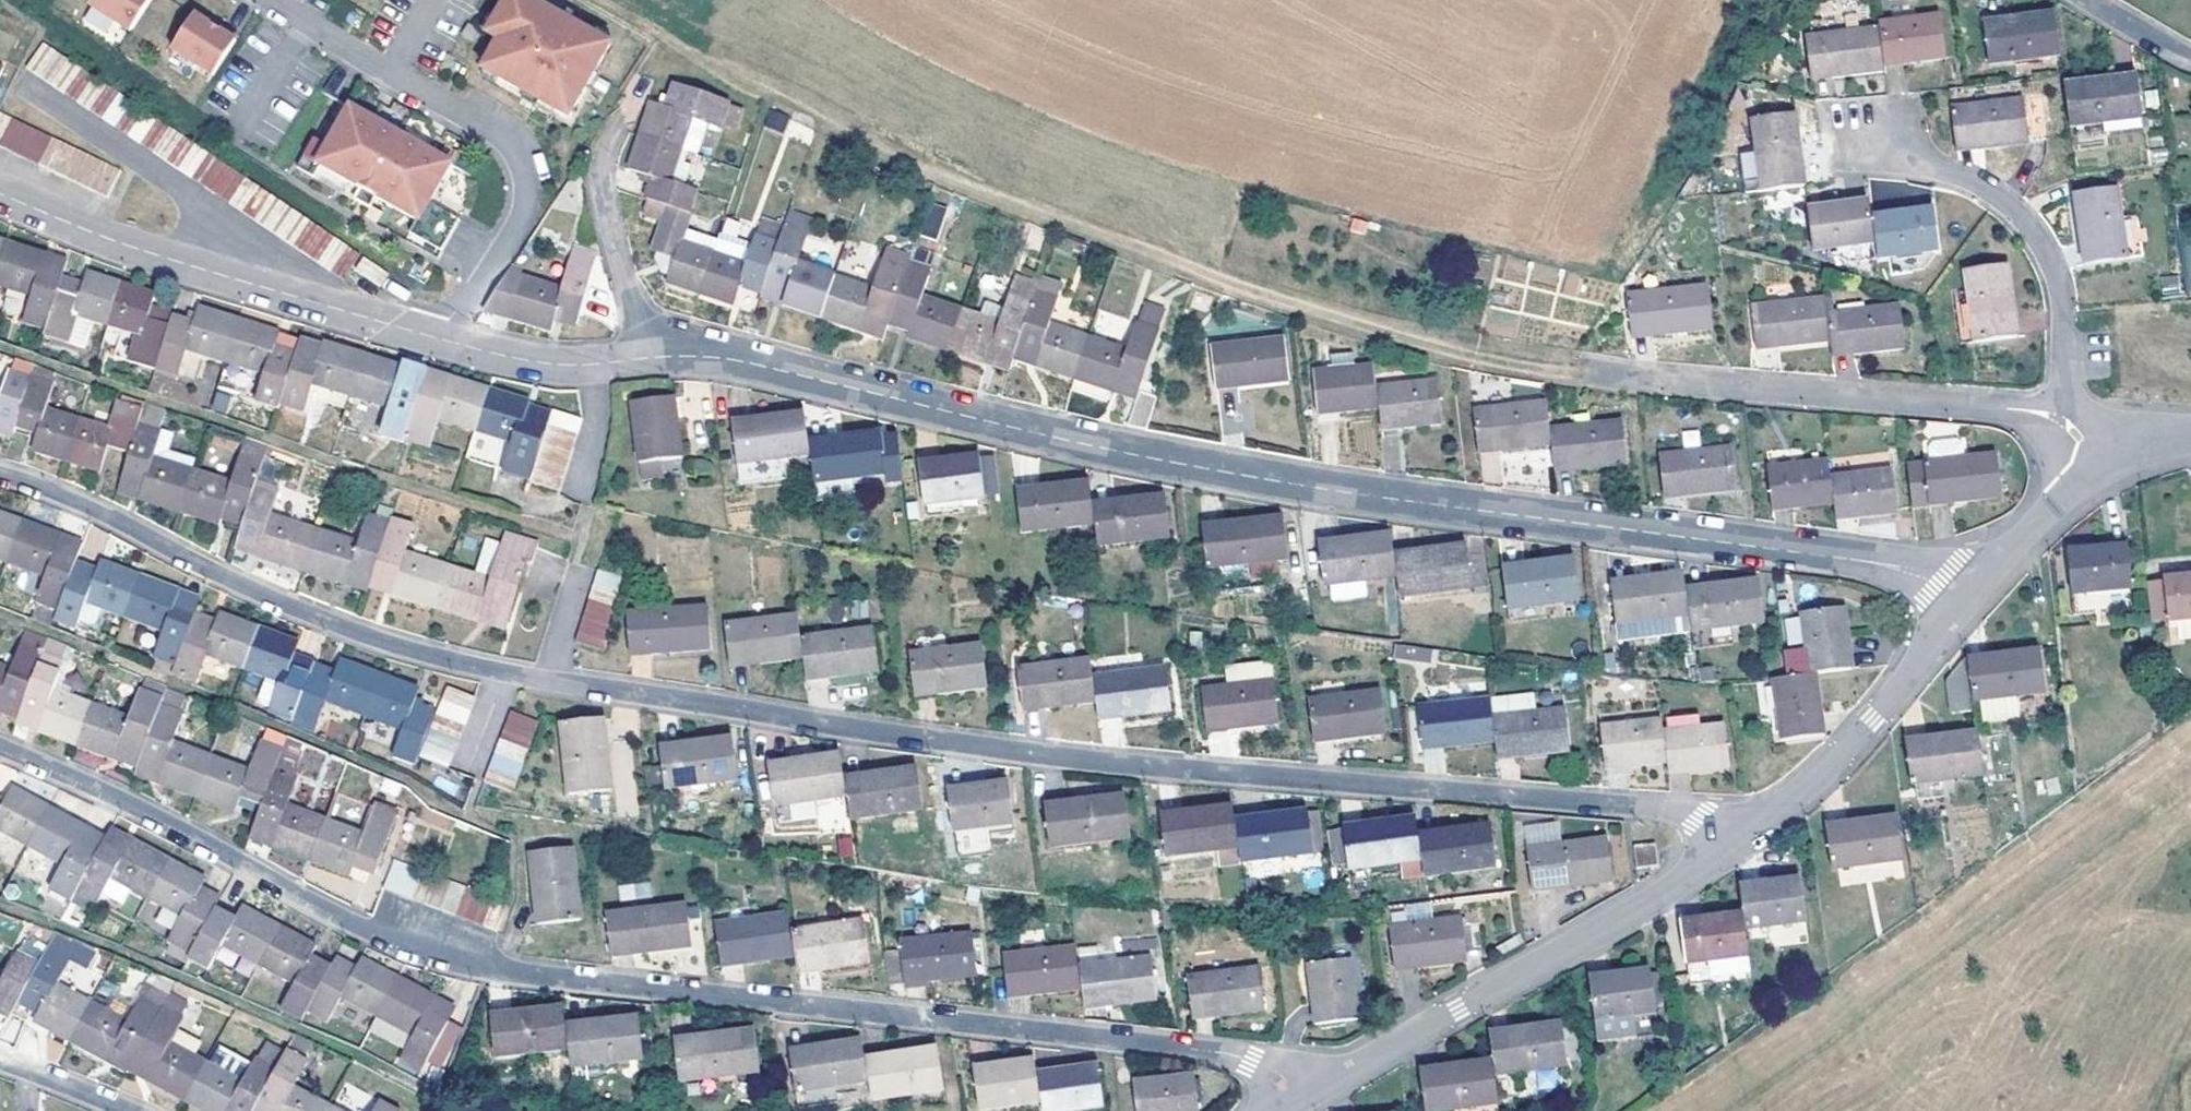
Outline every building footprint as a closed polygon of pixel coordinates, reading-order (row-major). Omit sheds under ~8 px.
[(128,23),(142,0),(91,0),(128,23)] [(544,0),(501,0),(494,12),(505,19),(497,33),(480,63),(567,112),(609,37),(544,0)] [(169,41),(210,68),(233,32),(208,17),(191,6),(169,41)] [(1983,64),(2054,53),(2048,10),(1995,19),(1997,27),(1978,30),(1983,64)] [(505,19),(494,12),(485,27),(497,33),(505,19)] [(1898,60),(1938,54),(1932,12),(1872,21),(1872,27),(1877,54),(1898,51),(1898,60)] [(210,13),(208,17),(233,32),(235,29),(210,13)] [(1977,21),(1978,30),(1997,27),(1995,19),(1977,21)] [(1877,54),(1872,27),(1801,37),(1806,71),(1825,68),(1826,75),(1878,68),(1878,63),(1877,54)] [(35,67),(51,43),(39,35),(23,59),(35,67)] [(49,76),(64,51),(51,43),(35,67),(49,76)] [(62,85),(77,61),(64,51),(49,76),(62,85)] [(1898,51),(1877,54),(1878,63),(1898,60),(1898,51)] [(74,93),(90,69),(77,61),(62,85),(74,93)] [(1807,78),(1826,75),(1825,68),(1806,71),(1807,78)] [(86,101),(102,78),(90,69),(74,93),(86,101)] [(2128,73),(2058,82),(2063,124),(2096,120),(2134,114),(2128,73)] [(98,110),(115,85),(102,78),(86,101),(98,110)] [(648,94),(637,126),(678,139),(688,108),(741,124),(747,104),(681,81),(673,102),(648,94)] [(115,85),(98,110),(113,119),(129,94),(115,85)] [(141,103),(129,94),(113,119),(125,127),(141,103)] [(2034,95),(1945,107),(1951,140),(1972,137),(1973,146),(2041,137),(2034,95)] [(373,114),(348,100),(326,139),(312,131),(295,161),(311,170),(317,158),(358,182),(352,193),(367,202),(373,190),(414,213),(407,226),(439,244),(457,213),(427,196),(449,157),(373,114)] [(137,136),(153,110),(141,103),(125,127),(137,136)] [(150,144),(166,120),(153,110),(137,136),(150,144)] [(20,117),(7,111),(0,124),(0,140),(7,143),(8,144),(20,117)] [(2136,127),(2134,114),(2096,120),(2098,132),(2136,127)] [(1752,153),(1757,190),(1791,186),(1788,167),(1796,166),(1789,115),(1748,121),(1752,153)] [(21,150),(34,123),(20,117),(8,144),(21,150)] [(163,152),(180,129),(166,120),(150,144),(163,152)] [(34,123),(21,150),(34,157),(48,130),(34,123)] [(678,139),(637,126),(627,158),(646,164),(651,166),(644,191),(688,206),(695,180),(682,175),(669,170),(673,155),(678,139)] [(176,162),(192,137),(180,129),(163,152),(176,162)] [(48,162),(61,136),(48,130),(34,157),(48,162)] [(61,169),(75,143),(61,136),(48,162),(61,169)] [(189,170),(205,145),(192,137),(176,162),(189,170)] [(1951,149),(1973,146),(1972,137),(1951,140),(1951,149)] [(76,175),(87,150),(75,143),(61,169),(76,175)] [(201,178),(218,154),(205,145),(189,170),(201,178)] [(91,183),(102,157),(87,150),(76,175),(91,183)] [(1752,153),(1737,155),(1742,192),(1757,190),(1752,153)] [(215,186),(232,162),(218,154),(201,178),(215,186)] [(686,159),(673,155),(669,170),(682,175),(686,159)] [(102,157),(91,183),(104,190),(116,163),(102,157)] [(227,195),(244,171),(232,162),(215,186),(227,195)] [(638,189),(644,191),(651,166),(646,164),(638,189)] [(1788,167),(1791,186),(1799,185),(1796,166),(1788,167)] [(239,204),(256,179),(244,171),(227,195),(239,204)] [(253,212),(270,187),(256,179),(239,204),(253,212)] [(2068,190),(2076,242),(2086,241),(2088,259),(2120,256),(2111,184),(2068,190)] [(270,187),(253,212),(265,220),(282,196),(270,187)] [(673,250),(668,265),(668,268),(665,273),(697,285),(712,243),(680,231),(688,206),(644,191),(639,204),(661,211),(651,242),(655,243),(673,250)] [(277,228),(294,204),(282,196),(265,220),(277,228)] [(1847,210),(1865,207),(1864,199),(1846,201),(1847,210)] [(937,240),(946,207),(928,201),(918,234),(937,240)] [(1817,249),(1870,242),(1867,215),(1865,207),(1847,210),(1846,201),(1804,208),(1809,249),(1817,249)] [(290,237),(307,213),(294,204),(277,228),(290,237)] [(1926,208),(1907,210),(1909,217),(1927,215),(1926,208)] [(758,291),(780,298),(818,311),(831,269),(805,260),(794,257),(805,215),(792,212),(785,210),(781,218),(776,235),(762,278),(759,286),(758,291)] [(1870,242),(1872,257),(1932,250),(1927,215),(1909,217),(1907,210),(1867,215),(1870,242)] [(762,278),(776,235),(781,218),(759,212),(752,232),(719,222),(712,243),(697,285),(730,296),(737,278),(740,272),(751,275),(762,278)] [(302,246),(320,221),(307,213),(290,237),(302,246)] [(315,253),(333,231),(320,221),(302,246),(315,253)] [(329,262),(346,238),(333,231),(315,253),(329,262)] [(41,321),(58,268),(37,262),(42,246),(1,233),(0,237),(0,308),(41,321)] [(340,271),(356,246),(346,238),(329,262),(340,271)] [(871,282),(843,272),(831,269),(818,311),(843,319),(880,330),(887,309),(908,245),(885,238),(871,282)] [(943,345),(957,301),(917,289),(932,246),(911,239),(908,245),(887,309),(908,315),(903,331),(943,345)] [(2086,241),(2076,242),(2079,260),(2088,259),(2086,241)] [(507,264),(482,301),(548,321),(553,307),(575,312),(594,249),(574,242),(560,281),(507,264)] [(668,265),(673,250),(655,243),(653,248),(660,265),(668,265)] [(58,268),(63,252),(42,246),(37,262),(58,268)] [(360,250),(352,263),(376,279),(384,266),(360,250)] [(1124,340),(1143,268),(1112,260),(1093,333),(1124,340)] [(1965,303),(1969,338),(2003,334),(2000,312),(2008,312),(2001,261),(1961,266),(1965,303)] [(79,273),(58,268),(41,321),(39,327),(80,339),(89,313),(103,317),(116,275),(82,264),(79,273)] [(1070,372),(1084,331),(1044,318),(1058,275),(1037,267),(1032,281),(1014,338),(1035,345),(1029,359),(1070,372)] [(762,278),(751,275),(740,272),(737,278),(747,281),(759,286),(762,278)] [(988,342),(1010,349),(1014,338),(1032,281),(1011,274),(1001,304),(997,315),(978,308),(957,301),(943,345),(982,357),(988,342)] [(111,348),(152,361),(166,317),(143,310),(146,302),(150,285),(116,275),(103,317),(119,322),(111,348)] [(1622,295),(1625,330),(1647,329),(1648,335),(1706,328),(1702,285),(1622,295)] [(1123,343),(1084,331),(1070,372),(1109,384),(1114,370),(1137,376),(1163,300),(1140,292),(1123,343)] [(1773,347),(1825,343),(1821,312),(1820,296),(1747,305),(1751,342),(1772,339),(1773,347)] [(982,298),(978,308),(997,315),(1001,304),(982,298)] [(177,311),(190,315),(194,304),(181,300),(177,311)] [(177,311),(168,308),(166,317),(152,361),(189,372),(198,347),(221,354),(234,311),(195,301),(194,304),(190,315),(177,311)] [(166,317),(168,308),(146,302),(143,310),(166,317)] [(1956,339),(1969,338),(1965,303),(1951,306),(1956,339)] [(1825,343),(1826,348),(1847,346),(1847,353),(1898,348),(1894,305),(1821,312),(1825,343)] [(221,354),(213,380),(220,383),(274,399),(275,396),(290,344),(268,338),(271,330),(272,324),(234,311),(221,354)] [(2000,312),(2003,334),(2011,333),(2008,312),(2000,312)] [(319,333),(296,327),(293,335),(291,342),(313,348),(319,333)] [(291,342),(293,335),(271,330),(268,338),(290,344),(291,342)] [(313,348),(290,344),(275,396),(317,409),(320,401),(339,406),(340,405),(345,388),(358,347),(358,345),(319,333),(313,348)] [(1208,341),(1213,377),(1232,375),(1234,381),(1284,375),(1279,333),(1208,341)] [(1010,349),(1010,353),(1029,359),(1035,345),(1014,338),(1010,349)] [(1772,339),(1751,342),(1751,349),(1773,347),(1772,339)] [(982,357),(1005,365),(1010,353),(1010,349),(988,342),(982,357)] [(1826,348),(1826,356),(1847,353),(1847,346),(1826,348)] [(358,347),(345,388),(385,401),(398,359),(358,347)] [(1324,350),(1326,364),(1349,362),(1347,347),(1324,350)] [(420,366),(398,359),(385,401),(374,435),(396,442),(400,430),(416,380),(417,376),(420,366)] [(1334,406),(1374,401),(1372,381),(1370,359),(1349,362),(1326,364),(1311,366),(1314,400),(1333,398),(1334,406)] [(444,369),(421,362),(420,366),(417,376),(439,384),(444,369)] [(17,366),(14,378),(11,376),(0,404),(0,432),(13,436),(16,424),(33,372),(17,366)] [(421,437),(432,410),(435,411),(471,421),(484,381),(444,369),(439,384),(417,376),(416,380),(400,430),(408,432),(421,437)] [(1109,384),(1132,391),(1134,384),(1137,376),(1114,370),(1109,384)] [(53,378),(33,372),(16,424),(39,431),(35,444),(31,455),(66,465),(78,424),(45,414),(53,389),(51,388),(53,378)] [(1214,384),(1234,381),(1232,375),(1213,377),(1214,384)] [(1374,401),(1376,416),(1396,413),(1397,422),(1439,415),(1435,375),(1372,381),(1374,401)] [(213,380),(206,403),(214,404),(220,383),(213,380)] [(471,421),(469,426),(462,451),(524,469),(530,450),(541,415),(520,409),(525,393),(484,381),(471,421)] [(1132,391),(1122,419),(1141,423),(1152,390),(1134,384),(1132,391)] [(662,391),(664,408),(665,417),(672,414),(671,397),(670,390),(662,391)] [(629,397),(635,453),(677,449),(672,414),(665,417),(664,408),(662,391),(629,397)] [(545,399),(525,393),(520,409),(541,415),(545,399)] [(1495,445),(1549,439),(1547,424),(1544,397),(1473,405),(1476,439),(1494,436),(1495,445)] [(1315,408),(1334,406),(1333,398),(1314,400),(1315,408)] [(579,410),(551,402),(546,416),(574,424),(579,410)] [(730,424),(734,445),(735,456),(806,448),(805,442),(803,433),(800,406),(755,411),(748,413),(749,422),(730,424)] [(111,434),(78,424),(66,465),(99,475),(107,454),(126,460),(141,413),(121,408),(111,434)] [(126,460),(116,496),(144,505),(178,516),(191,475),(150,463),(160,435),(156,435),(162,419),(141,413),(126,460)] [(728,415),(730,424),(749,422),(748,413),(728,415)] [(1376,416),(1377,424),(1397,422),(1396,413),(1376,416)] [(574,424),(546,416),(542,431),(570,440),(574,424)] [(1549,439),(1552,459),(1569,456),(1571,465),(1624,458),(1620,417),(1547,424),(1549,439)] [(16,424),(13,436),(35,444),(39,431),(16,424)] [(823,440),(805,442),(806,448),(808,468),(809,476),(882,467),(877,425),(823,431),(823,440)] [(1986,427),(1920,434),(1923,458),(1904,460),(1908,501),(1928,499),(1927,492),(1947,489),(1948,498),(1995,493),(1986,427)] [(570,440),(542,431),(537,447),(565,455),(570,440)] [(823,431),(803,433),(805,442),(823,440),(823,431)] [(10,444),(13,436),(0,432),(0,441),(10,444)] [(1674,433),(1675,447),(1701,444),(1699,432),(1674,433)] [(191,475),(194,465),(166,456),(171,438),(160,435),(150,463),(191,475)] [(1477,447),(1495,445),(1494,436),(1476,439),(1477,447)] [(1659,449),(1662,485),(1683,483),(1683,490),(1734,484),(1729,441),(1701,444),(1675,447),(1659,449)] [(267,450),(246,442),(231,487),(191,475),(178,516),(219,528),(223,515),(245,521),(263,468),(267,450)] [(535,453),(563,463),(565,455),(537,447),(535,453)] [(806,448),(735,456),(737,477),(808,468),(806,448)] [(921,498),(925,498),(961,493),(979,491),(974,449),(934,453),(935,460),(916,463),(921,498)] [(1885,451),(1826,456),(1828,472),(1886,466),(1885,451)] [(1483,484),(1502,482),(1499,452),(1480,453),(1483,484)] [(563,463),(535,453),(533,461),(561,469),(563,463)] [(914,455),(916,463),(935,460),(934,453),(914,455)] [(982,490),(994,490),(996,457),(983,456),(982,490)] [(1552,459),(1552,467),(1571,465),(1569,456),(1552,459)] [(1828,472),(1826,456),(1765,463),(1769,497),(1789,495),(1790,502),(1831,498),(1828,472)] [(528,475),(557,483),(561,469),(533,461),(528,475)] [(1886,466),(1828,472),(1831,498),(1832,505),(1852,503),(1854,511),(1891,507),(1886,466)] [(240,535),(236,548),(258,555),(255,561),(302,576),(314,535),(269,520),(277,495),(275,493),(280,474),(263,468),(245,521),(240,535)] [(1018,526),(1090,517),(1089,506),(1088,498),(1085,474),(1033,481),(1035,488),(1014,491),(1018,526)] [(1013,483),(1014,491),(1035,488),(1033,481),(1013,483)] [(1683,483),(1662,485),(1664,492),(1683,490),(1683,483)] [(1928,499),(1948,498),(1947,489),(1927,492),(1928,499)] [(1090,517),(1093,540),(1165,533),(1160,490),(1109,495),(1110,503),(1089,506),(1090,517)] [(961,505),(961,493),(925,498),(925,509),(961,505)] [(1088,498),(1089,506),(1110,503),(1109,495),(1088,498)] [(1769,497),(1770,505),(1790,502),(1789,495),(1769,497)] [(1852,503),(1832,505),(1833,514),(1854,511),(1852,503)] [(17,513),(0,507),(0,552),(3,553),(17,513)] [(73,551),(78,535),(45,523),(17,513),(3,553),(42,568),(32,595),(34,597),(28,610),(47,617),(50,612),(73,551)] [(1198,529),(1202,561),(1216,561),(1281,554),(1276,513),(1218,518),(1219,526),(1198,529)] [(219,528),(240,535),(245,521),(223,515),(219,528)] [(1198,520),(1198,529),(1219,526),(1218,518),(1198,520)] [(370,585),(388,528),(367,522),(358,548),(314,535),(302,576),(345,590),(349,583),(370,588),(370,585)] [(388,528),(370,585),(392,590),(390,599),(434,613),(447,572),(402,558),(410,530),(390,523),(388,528)] [(1388,547),(1386,529),(1334,535),(1335,542),(1315,545),(1319,579),(1328,578),(1359,574),(1392,571),(1389,556),(1388,547)] [(1314,539),(1315,545),(1335,542),(1334,535),(1314,539)] [(480,628),(483,619),(504,626),(523,566),(534,569),(540,549),(509,539),(505,551),(493,586),(474,581),(473,581),(447,572),(434,613),(480,628)] [(1412,553),(1389,556),(1392,571),(1394,590),(1467,582),(1461,540),(1411,546),(1412,553)] [(2123,540),(2104,542),(2106,551),(2124,546),(2123,540)] [(2065,548),(2072,607),(2132,600),(2124,546),(2106,551),(2104,542),(2065,548)] [(474,581),(493,586),(505,551),(485,545),(474,581)] [(1411,546),(1388,547),(1389,556),(1412,553),(1411,546)] [(236,548),(234,556),(255,561),(258,555),(236,548)] [(82,594),(120,609),(135,569),(97,555),(95,558),(73,551),(50,612),(71,619),(82,594)] [(1500,570),(1504,602),(1575,593),(1570,552),(1519,558),(1520,567),(1500,570)] [(1500,561),(1500,570),(1520,567),(1519,558),(1500,561)] [(622,569),(594,560),(590,576),(617,585),(622,569)] [(1616,634),(1688,626),(1684,592),(1683,583),(1681,568),(1630,575),(1631,584),(1610,587),(1616,634)] [(149,648),(171,657),(185,617),(190,602),(169,595),(174,583),(135,569),(120,609),(159,623),(149,648)] [(2190,627),(2190,570),(2160,574),(2164,615),(2174,614),(2177,629),(2190,627)] [(1361,591),(1359,574),(1328,578),(1330,594),(1361,591)] [(1684,592),(1688,626),(1761,617),(1755,574),(1701,581),(1702,589),(1684,592)] [(1609,579),(1610,587),(1631,584),(1630,575),(1609,579)] [(617,585),(590,576),(585,590),(613,600),(617,585)] [(1683,583),(1684,592),(1702,589),(1701,581),(1683,583)] [(169,595),(190,602),(194,591),(174,583),(169,595)] [(370,588),(369,593),(390,599),(392,590),(370,585),(370,588)] [(581,604),(609,613),(613,600),(585,590),(581,604)] [(624,606),(628,640),(648,638),(649,645),(705,640),(701,599),(624,606)] [(93,628),(101,608),(85,601),(77,621),(93,628)] [(190,602),(185,617),(206,624),(211,610),(190,602)] [(1803,646),(1806,668),(1811,668),(1841,664),(1838,646),(1846,645),(1840,603),(1799,609),(1803,646)] [(609,613),(581,604),(577,619),(605,628),(609,613)] [(171,657),(169,665),(189,672),(198,648),(239,661),(252,620),(212,606),(211,610),(206,624),(185,617),(171,657)] [(798,630),(797,624),(795,607),(722,618),(726,650),(745,649),(747,656),(780,651),(800,650),(798,630)] [(1783,618),(1787,644),(1802,641),(1797,616),(1783,618)] [(504,626),(483,619),(480,628),(501,635),(504,626)] [(600,643),(605,628),(577,619),(573,634),(600,643)] [(269,701),(289,709),(309,658),(309,656),(288,649),(293,634),(252,620),(239,661),(238,662),(278,676),(269,701)] [(869,621),(798,630),(800,650),(802,665),(821,663),(823,670),(875,664),(869,621)] [(44,642),(22,634),(20,646),(41,654),(44,645),(44,642)] [(628,647),(649,645),(648,638),(628,640),(628,647)] [(976,638),(904,648),(910,683),(930,680),(931,687),(983,680),(976,638)] [(1410,652),(1411,642),(1400,640),(1387,639),(1388,650),(1410,652)] [(1427,644),(1411,642),(1410,652),(1426,653),(1427,644)] [(1983,657),(1965,660),(1970,693),(2040,684),(2035,643),(1982,650),(1983,657)] [(88,707),(50,693),(65,653),(44,645),(41,654),(22,707),(21,711),(40,720),(35,733),(71,749),(88,707)] [(1838,646),(1841,664),(1848,663),(1846,645),(1838,646)] [(0,670),(0,702),(1,699),(22,707),(41,654),(20,646),(8,673),(0,670)] [(1783,671),(1806,668),(1803,646),(1781,649),(1783,671)] [(146,658),(168,667),(169,665),(171,657),(149,648),(146,658)] [(1224,658),(1226,680),(1269,675),(1266,648),(1239,651),(1240,656),(1224,658)] [(726,659),(747,656),(745,649),(726,650),(726,659)] [(1982,650),(1964,653),(1965,660),(1983,657),(1982,650)] [(321,693),(359,707),(375,667),(336,653),(330,666),(309,658),(289,709),(288,713),(310,720),(321,693)] [(1965,660),(1964,653),(1944,676),(1949,707),(1971,704),(1970,693),(1967,672),(1965,660)] [(1089,673),(1086,654),(1015,664),(1019,696),(1038,695),(1040,701),(1091,695),(1089,673)] [(802,665),(803,673),(823,670),(821,663),(802,665)] [(1699,666),(1699,678),(1721,675),(1720,668),(1711,669),(1711,664),(1699,666)] [(1162,666),(1089,673),(1091,695),(1094,706),(1111,704),(1112,711),(1167,704),(1162,666)] [(375,667),(359,707),(399,722),(389,749),(410,757),(429,705),(408,697),(413,682),(375,667)] [(1783,671),(1769,674),(1773,705),(1778,734),(1810,730),(1808,713),(1817,711),(1811,668),(1806,668),(1783,671)] [(1769,674),(1755,675),(1760,707),(1773,705),(1769,674)] [(1198,684),(1203,717),(1222,715),(1223,722),(1274,717),(1269,675),(1226,680),(1198,684)] [(471,689),(443,679),(438,693),(466,703),(471,689)] [(912,690),(931,687),(930,680),(910,683),(912,690)] [(167,691),(144,681),(127,723),(88,707),(71,749),(111,764),(119,746),(141,754),(165,699),(167,691)] [(1305,693),(1309,726),(1330,723),(1331,732),(1381,725),(1376,684),(1305,693)] [(433,706),(461,717),(466,703),(438,693),(433,706)] [(1488,712),(1485,694),(1414,703),(1419,733),(1437,732),(1438,740),(1491,734),(1488,712)] [(1020,705),(1040,701),(1038,695),(1019,696),(1020,705)] [(21,711),(22,707),(1,699),(0,702),(0,715),(17,722),(21,711)] [(134,773),(133,778),(165,789),(193,799),(208,761),(168,746),(185,706),(165,699),(141,754),(134,773)] [(534,713),(507,703),(501,717),(528,727),(534,713)] [(1111,704),(1094,706),(1095,713),(1112,711),(1111,704)] [(1561,704),(1488,712),(1491,734),(1492,745),(1509,744),(1510,750),(1566,745),(1561,704)] [(428,721),(456,732),(461,717),(433,706),(428,721)] [(17,722),(16,727),(35,733),(40,720),(21,711),(17,722)] [(1819,728),(1817,711),(1808,713),(1810,730),(1819,728)] [(607,783),(601,732),(595,733),(592,712),(557,716),(565,787),(607,783)] [(598,712),(592,712),(595,733),(601,732),(598,712)] [(286,718),(308,727),(310,720),(288,713),(286,718)] [(1203,725),(1223,722),(1222,715),(1203,717),(1203,725)] [(1660,726),(1659,715),(1598,722),(1602,757),(1622,755),(1623,761),(1664,756),(1660,726)] [(528,727),(501,717),(496,731),(523,741),(528,727)] [(1722,719),(1660,726),(1664,756),(1665,762),(1683,760),(1684,766),(1727,760),(1722,719)] [(456,732),(428,721),(422,736),(451,746),(456,732)] [(1310,734),(1331,732),(1330,723),(1309,726),(1310,734)] [(1980,768),(1974,724),(1921,732),(1922,739),(1903,742),(1908,777),(1914,776),(1917,791),(1952,787),(1949,771),(1980,768)] [(523,741),(496,731),(491,745),(518,755),(523,741)] [(727,731),(677,737),(678,745),(658,747),(662,780),(732,772),(727,731)] [(283,740),(264,732),(259,749),(256,750),(247,774),(208,761),(193,799),(231,812),(236,801),(259,808),(283,740)] [(1420,742),(1438,740),(1437,732),(1419,733),(1420,742)] [(1903,734),(1903,742),(1922,739),(1921,732),(1903,734)] [(416,750),(445,761),(451,746),(422,736),(416,750)] [(657,739),(658,747),(678,745),(677,737),(657,739)] [(301,747),(283,740),(259,808),(252,828),(273,835),(267,849),(307,865),(323,825),(282,809),(292,782),(289,782),(301,747)] [(609,743),(615,817),(637,815),(630,741),(609,743)] [(1509,744),(1492,745),(1493,753),(1510,750),(1509,744)] [(518,755),(491,745),(485,759),(513,770),(518,755)] [(111,764),(134,773),(141,754),(119,746),(111,764)] [(770,800),(843,791),(841,779),(840,770),(836,747),(783,754),(784,763),(766,765),(770,800)] [(765,757),(766,765),(784,763),(783,754),(765,757)] [(1603,763),(1623,761),(1622,755),(1602,757),(1603,763)] [(513,770),(485,759),(480,774),(508,784),(513,770)] [(1683,760),(1665,762),(1666,769),(1684,766),(1683,760)] [(843,791),(846,812),(917,802),(912,761),(857,768),(859,776),(841,779),(843,791)] [(840,770),(841,779),(859,776),(857,768),(840,770)] [(964,780),(966,789),(946,792),(948,824),(1011,816),(1004,775),(964,780)] [(437,777),(433,787),(461,798),(465,788),(437,777)] [(946,792),(966,789),(964,780),(944,784),(946,792)] [(24,837),(44,800),(8,781),(0,793),(0,825),(24,837)] [(1120,788),(1060,796),(1062,804),(1042,807),(1045,839),(1125,830),(1120,788)] [(1041,798),(1042,807),(1062,804),(1060,796),(1041,798)] [(56,871),(36,905),(56,913),(72,885),(94,844),(74,835),(82,821),(44,800),(24,837),(45,850),(61,859),(56,871)] [(1162,850),(1233,841),(1231,821),(1230,813),(1229,800),(1178,805),(1179,813),(1158,816),(1162,850)] [(1233,841),(1236,858),(1309,848),(1303,803),(1250,810),(1250,818),(1231,821),(1233,841)] [(1157,809),(1158,816),(1179,813),(1178,805),(1157,809)] [(1230,813),(1231,821),(1250,818),(1250,810),(1230,813)] [(1418,855),(1415,835),(1414,828),(1412,810),(1360,818),(1361,825),(1342,828),(1347,865),(1418,856),(1418,855)] [(1826,829),(1830,862),(1899,851),(1895,811),(1842,818),(1843,826),(1826,829)] [(323,825),(307,865),(348,879),(353,865),(373,871),(393,819),(372,812),(362,839),(323,825)] [(1342,825),(1342,828),(1361,825),(1360,818),(1341,821),(1342,825)] [(1825,820),(1826,829),(1843,826),(1842,818),(1825,820)] [(1418,856),(1419,873),(1492,862),(1486,819),(1432,825),(1433,833),(1415,835),(1418,855),(1418,856)] [(98,834),(100,831),(82,821),(74,835),(94,844),(98,834)] [(126,833),(106,821),(100,831),(98,834),(118,845),(126,833)] [(9,862),(24,837),(0,825),(0,857),(9,862)] [(1414,828),(1415,835),(1433,833),(1432,825),(1414,828)] [(273,835),(252,828),(247,842),(267,849),(273,835)] [(1523,843),(1528,876),(1548,873),(1549,882),(1608,873),(1604,832),(1523,843)] [(120,877),(144,889),(163,852),(126,833),(118,845),(98,834),(94,844),(72,885),(92,896),(99,882),(107,869),(120,877)] [(1631,840),(1634,862),(1655,859),(1653,838),(1631,840)] [(525,846),(533,898),(541,897),(543,916),(576,912),(566,839),(525,846)] [(38,862),(56,871),(61,859),(45,850),(38,862)] [(1899,851),(1830,862),(1831,872),(1900,862),(1899,851)] [(165,900),(180,910),(176,918),(167,935),(187,946),(209,903),(213,898),(192,886),(196,879),(200,872),(163,852),(144,889),(165,900)] [(391,886),(401,858),(389,854),(378,881),(391,886)] [(401,858),(391,886),(406,892),(416,863),(401,858)] [(1285,858),(1245,860),(1246,873),(1285,871),(1285,858)] [(420,898),(431,869),(416,863),(406,892),(420,898)] [(112,890),(120,877),(107,869),(99,882),(112,890)] [(434,903),(444,874),(431,869),(420,898),(434,903)] [(1740,907),(1743,922),(1804,914),(1798,872),(1758,877),(1758,885),(1738,888),(1740,907)] [(1529,884),(1549,882),(1548,873),(1528,876),(1529,884)] [(449,908),(460,880),(444,874),(434,903),(449,908)] [(1738,880),(1738,888),(1758,885),(1758,877),(1738,880)] [(217,889),(196,879),(192,886),(213,898),(214,895),(217,889)] [(460,880),(449,908),(463,913),(475,885),(460,880)] [(477,919),(488,890),(475,885),(463,913),(477,919)] [(488,890),(477,919),(492,924),(503,895),(488,890)] [(213,898),(209,903),(230,912),(233,906),(214,895),(213,898)] [(541,897),(533,898),(535,917),(543,916),(541,897)] [(712,917),(748,912),(745,898),(710,902),(712,917)] [(217,937),(255,956),(275,920),(238,899),(233,906),(230,912),(209,903),(187,946),(184,951),(203,961),(217,937)] [(603,908),(608,943),(626,942),(627,949),(687,942),(682,899),(603,908)] [(159,910),(176,918),(180,910),(165,900),(159,910)] [(1459,918),(1476,917),(1474,904),(1457,906),(1458,912),(1459,918)] [(1385,917),(1386,924),(1458,912),(1457,906),(1385,917)] [(789,924),(786,907),(748,912),(712,917),(717,951),(735,949),(736,957),(791,950),(789,924)] [(1706,968),(1747,962),(1743,922),(1740,907),(1701,912),(1702,920),(1682,921),(1664,923),(1669,958),(1687,956),(1705,954),(1706,968)] [(1458,912),(1386,924),(1390,958),(1411,956),(1411,962),(1464,955),(1462,943),(1459,918),(1458,912)] [(1682,914),(1682,921),(1702,920),(1701,912),(1682,914)] [(859,916),(789,924),(791,950),(792,960),(812,960),(814,966),(865,960),(859,916)] [(1476,917),(1459,918),(1462,943),(1479,941),(1476,917)] [(278,1002),(297,1013),(303,1004),(324,963),(305,951),(312,940),(275,920),(255,956),(291,977),(278,1002)] [(895,937),(896,943),(899,970),(919,968),(920,977),(972,970),(967,926),(895,937)] [(184,951),(187,946),(167,935),(161,944),(182,955),(184,951)] [(1022,991),(1078,984),(1074,960),(1072,939),(999,950),(1003,986),(1020,984),(1022,991)] [(17,1001),(37,1012),(30,1027),(66,1046),(87,1007),(50,988),(65,963),(62,959),(66,949),(50,940),(35,967),(17,1001)] [(626,942),(608,943),(610,951),(627,949),(626,942)] [(882,945),(886,981),(901,980),(899,970),(896,943),(882,945)] [(735,949),(717,951),(719,959),(736,957),(735,949)] [(338,989),(372,1008),(394,971),(358,952),(350,967),(329,955),(324,963),(303,1004),(323,1014),(338,989)] [(1078,984),(1079,998),(1100,996),(1100,1002),(1152,996),(1148,952),(1074,960),(1078,984)] [(1304,960),(1312,1018),(1354,1014),(1348,955),(1304,960)] [(1391,964),(1411,962),(1411,956),(1390,958),(1391,964)] [(8,1017),(17,1001),(35,967),(15,957),(1,982),(0,981),(0,1012),(8,1017)] [(812,960),(792,960),(794,969),(814,966),(812,960)] [(1183,970),(1188,1005),(1208,1002),(1209,1010),(1259,1005),(1255,962),(1183,970)] [(1657,963),(1649,964),(1654,1006),(1662,1005),(1657,963)] [(1610,976),(1588,979),(1595,1034),(1634,1031),(1630,1010),(1654,1006),(1649,964),(1608,970),(1610,976)] [(919,968),(899,970),(901,980),(920,977),(919,968)] [(1588,971),(1588,979),(1610,976),(1608,970),(1588,971)] [(410,1029),(393,1061),(412,1073),(423,1053),(442,1017),(424,1007),(432,993),(394,971),(372,1008),(410,1029)] [(124,1027),(87,1007),(66,1046),(103,1066),(110,1053),(130,1063),(131,1061),(167,997),(152,990),(143,1003),(139,1001),(124,1027)] [(450,1003),(432,993),(424,1007),(442,1017),(450,1003)] [(1079,998),(1080,1005),(1100,1002),(1100,996),(1079,998)] [(167,997),(131,1061),(152,1072),(144,1085),(182,1106),(203,1066),(166,1046),(180,1020),(175,1018),(183,1005),(167,997)] [(17,1001),(8,1017),(30,1027),(37,1012),(17,1001)] [(561,1018),(559,1001),(505,1006),(506,1014),(487,1016),(490,1050),(564,1042),(562,1026),(561,1018)] [(1189,1013),(1209,1010),(1208,1002),(1188,1005),(1189,1013)] [(486,1008),(487,1016),(506,1014),(505,1006),(486,1008)] [(1656,1027),(1654,1006),(1630,1010),(1634,1031),(1656,1027)] [(581,1025),(562,1026),(564,1042),(566,1059),(608,1055),(639,1051),(634,1009),(580,1016),(581,1025)] [(580,1016),(561,1018),(562,1026),(581,1025),(580,1016)] [(442,1017),(423,1053),(436,1060),(456,1024),(442,1017)] [(1506,1031),(1486,1035),(1489,1054),(1491,1070),(1526,1065),(1565,1058),(1560,1018),(1505,1024),(1506,1031)] [(676,1073),(679,1073),(714,1069),(754,1064),(748,1023),(688,1029),(689,1037),(670,1040),(676,1073)] [(1505,1024),(1486,1027),(1486,1035),(1506,1031),(1505,1024)] [(669,1031),(670,1040),(689,1037),(688,1029),(669,1031)] [(793,1087),(865,1077),(862,1060),(861,1052),(857,1035),(805,1043),(806,1051),(787,1053),(793,1087)] [(313,1048),(291,1037),(280,1059),(256,1105),(267,1110),(325,1110),(288,1092),(313,1048)] [(786,1046),(787,1053),(806,1051),(805,1043),(786,1046)] [(865,1077),(868,1095),(937,1085),(930,1043),(882,1050),(882,1057),(862,1060),(865,1077)] [(861,1052),(862,1060),(882,1057),(882,1050),(861,1052)] [(182,1106),(191,1110),(252,1110),(256,1105),(280,1059),(265,1051),(259,1062),(253,1061),(240,1086),(203,1066),(182,1106)] [(1036,1096),(1033,1075),(1032,1067),(1029,1052),(990,1059),(990,1067),(969,1071),(974,1104),(1036,1097),(1036,1096)] [(103,1066),(124,1075),(130,1063),(110,1053),(103,1066)] [(1491,1070),(1489,1054),(1438,1061),(1438,1069),(1419,1072),(1422,1107),(1495,1097),(1491,1070)] [(608,1055),(566,1059),(568,1070),(580,1069),(583,1072),(589,1074),(595,1073),(601,1071),(610,1065),(608,1055)] [(1567,1077),(1565,1058),(1526,1065),(1528,1082),(1567,1077)] [(990,1059),(968,1063),(969,1071),(990,1067),(990,1059)] [(1036,1097),(1037,1109),(1098,1101),(1092,1059),(1051,1064),(1053,1072),(1033,1075),(1036,1096),(1036,1097)] [(130,1063),(124,1075),(144,1085),(152,1072),(131,1061),(130,1063)] [(1417,1063),(1419,1072),(1438,1069),(1438,1061),(1417,1063)] [(1032,1067),(1033,1075),(1053,1072),(1051,1064),(1032,1067)] [(1133,1110),(1175,1110),(1193,1108),(1189,1068),(1130,1075),(1133,1110)] [(714,1069),(679,1073),(681,1090),(715,1087),(714,1069)]
